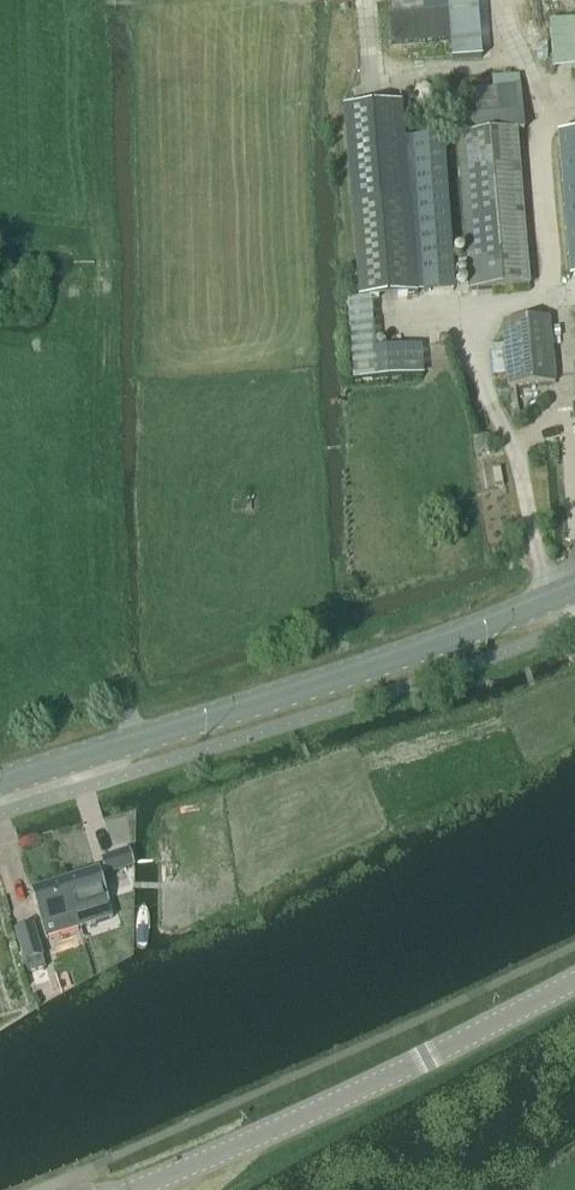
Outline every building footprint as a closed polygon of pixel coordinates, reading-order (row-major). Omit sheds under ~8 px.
[(420,26),(424,51),(431,51),(431,52),(450,50),(446,0),(427,0),(429,25),(420,26)] [(457,137),(469,291),(528,287),(515,132),(523,132),(520,87),(483,90),(475,91),(477,114),(463,116),(465,136),(457,137)] [(402,103),(344,107),(360,299),(417,294),(402,103)] [(558,138),(570,280),(574,279),(574,137),(558,138)] [(508,388),(555,384),(550,320),(503,324),(508,388)] [(114,894),(127,888),(121,867),(107,872),(114,894)] [(97,873),(64,883),(75,918),(79,930),(111,921),(108,908),(97,873)] [(64,883),(32,892),(42,927),(46,940),(59,937),(72,932),(79,930),(75,918),(64,883)] [(32,927),(15,932),(24,963),(28,974),(45,969),(42,957),(38,947),(35,937),(32,927)]
